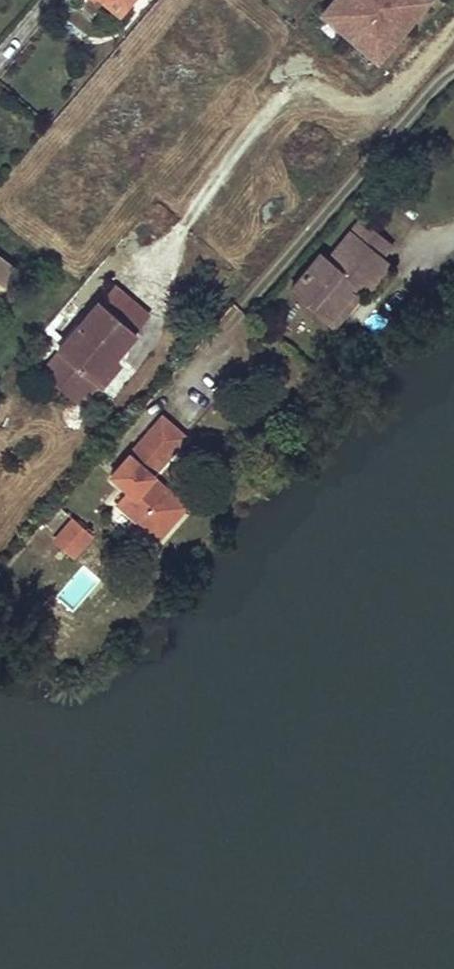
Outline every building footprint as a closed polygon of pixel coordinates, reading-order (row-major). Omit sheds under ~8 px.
[(124,20),(142,0),(101,0),(124,20)] [(314,13),(372,63),(427,0),(326,0),(314,13)] [(350,296),(360,304),(361,305),(382,279),(375,272),(384,261),(353,236),(332,262),(335,265),(325,278),(314,270),(286,304),(306,320),(307,321),(309,317),(328,332),(347,308),(343,305),(350,296)] [(106,312),(140,342),(154,326),(120,296),(106,312)] [(329,342),(360,304),(350,296),(343,305),(347,308),(328,332),(309,317),(307,321),(306,320),(304,322),(329,342)] [(64,361),(104,395),(127,370),(121,365),(140,342),(106,312),(64,361)] [(47,379),(88,415),(104,395),(64,361),(47,379)] [(154,492),(161,484),(190,448),(166,429),(120,486),(136,499),(122,515),(165,551),(189,522),(154,492)] [(196,514),(161,484),(154,492),(189,522),(196,514)] [(37,529),(73,559),(93,535),(57,505),(37,529)]
